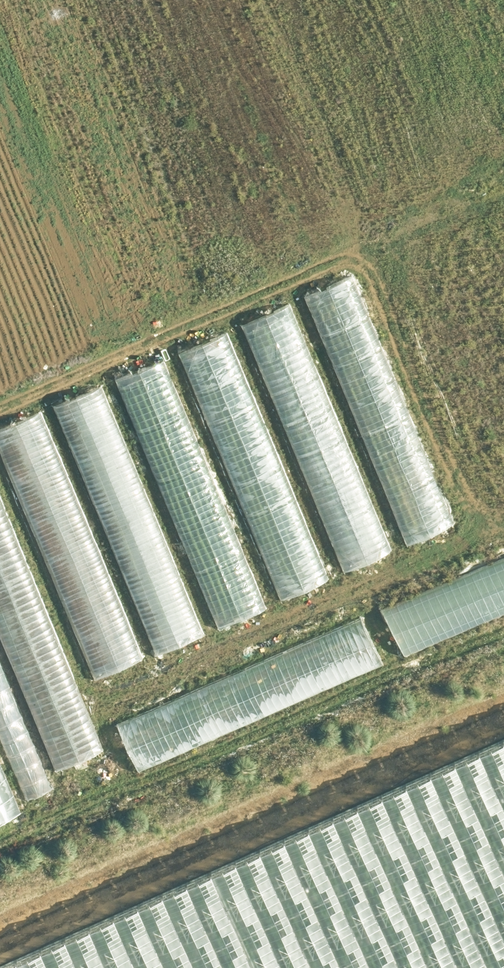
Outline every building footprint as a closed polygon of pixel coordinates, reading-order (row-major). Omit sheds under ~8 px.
[(406,545),(450,527),(350,279),(305,298),(406,545)] [(344,571),(388,553),(287,308),(243,327),(344,571)] [(278,600),(322,583),(227,336),(182,354),(278,600)] [(216,629),(263,610),(163,365),(116,384),(216,629)] [(154,657),(204,637),(102,389),(52,409),(154,657)] [(143,659),(40,413),(0,430),(0,452),(95,679),(143,659)] [(102,753),(0,501),(0,637),(54,772),(102,753)] [(503,613),(503,559),(382,611),(401,657),(503,613)] [(139,771),(382,663),(362,618),(118,726),(139,771)] [(50,790),(0,669),(0,743),(24,800),(50,790)] [(0,965),(0,967),(503,967),(503,736),(0,965)] [(0,767),(0,824),(20,816),(0,767)]
